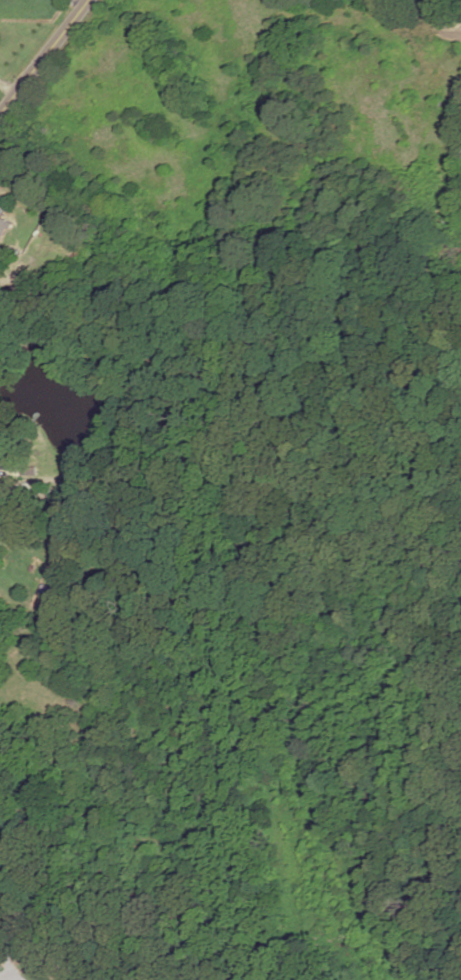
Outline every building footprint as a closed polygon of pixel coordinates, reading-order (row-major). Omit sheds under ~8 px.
[(4,242),(12,221),(2,217),(6,207),(0,205),(0,240),(4,242)]
